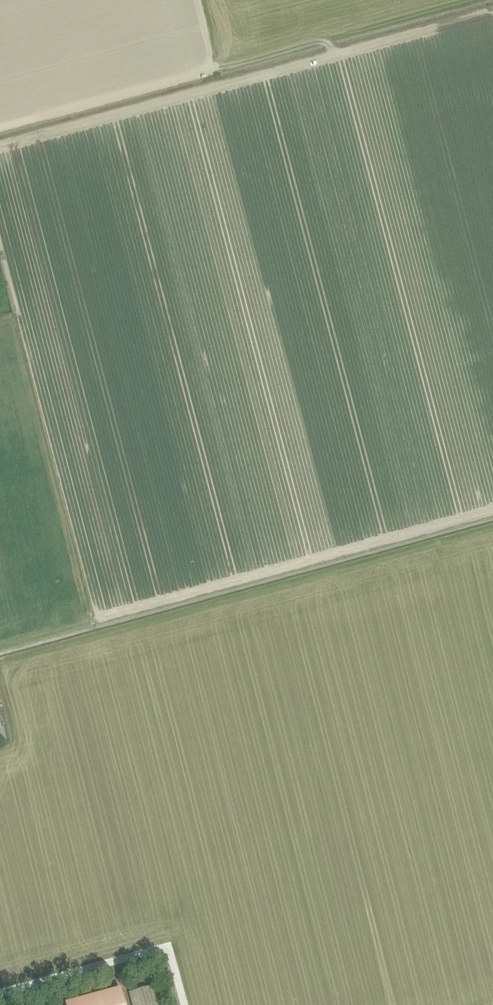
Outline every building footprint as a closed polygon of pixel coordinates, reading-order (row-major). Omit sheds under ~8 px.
[(152,987),(128,993),(132,1004),(157,1004),(152,987)] [(69,1004),(125,1004),(121,991),(69,1004)]
